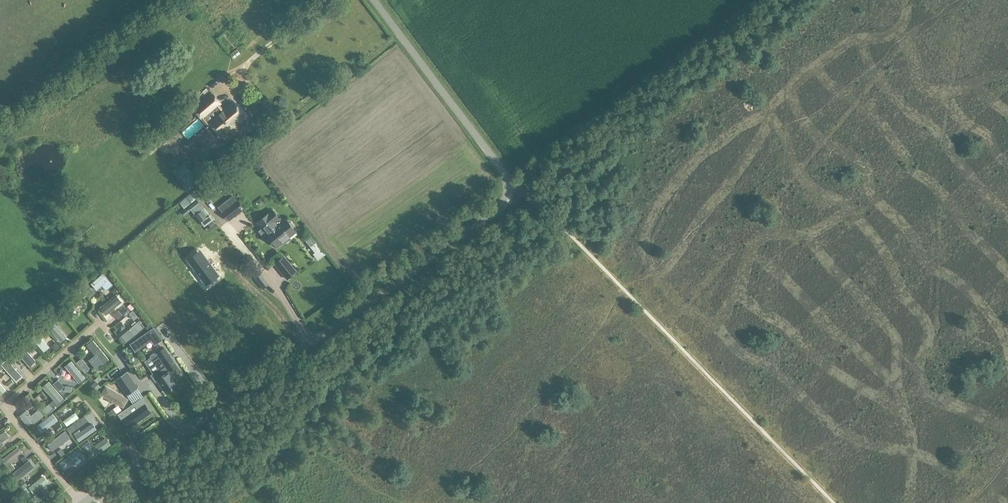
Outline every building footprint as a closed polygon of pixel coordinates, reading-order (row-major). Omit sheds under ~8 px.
[(232,101),(224,109),(220,105),(222,103),(214,94),(195,111),(201,117),(208,125),(209,124),(221,138),(246,117),(232,101)] [(158,140),(165,134),(159,127),(149,135),(150,136),(155,142),(158,140)] [(155,142),(150,136),(143,142),(147,148),(155,142)] [(186,161),(192,157),(188,152),(182,156),(186,161)] [(229,221),(244,209),(233,195),(218,207),(222,212),(222,213),(229,221)] [(267,233),(268,233),(283,221),(283,220),(273,209),(269,212),(258,221),(263,228),(260,230),(264,235),(267,233)] [(207,217),(202,210),(195,215),(200,222),(207,217)] [(178,221),(185,231),(196,223),(190,213),(178,221)] [(283,221),(268,233),(278,245),(297,230),(286,217),(283,220),(283,221)] [(205,282),(217,274),(199,250),(188,258),(205,282)] [(288,278),(297,270),(285,254),(275,262),(288,278)] [(268,285),(258,272),(253,276),(263,289),(268,285)] [(104,273),(92,284),(98,291),(103,286),(107,291),(114,285),(104,273)] [(82,298),(78,294),(65,306),(68,310),(82,298)] [(107,316),(123,302),(118,296),(102,309),(107,316)] [(65,330),(54,318),(46,325),(57,338),(65,330)] [(127,322),(117,330),(122,337),(133,328),(127,322)] [(154,329),(141,338),(145,346),(152,341),(156,345),(162,341),(154,329)] [(32,338),(45,352),(50,347),(37,333),(32,338)] [(94,340),(87,345),(104,365),(110,360),(94,340)] [(138,340),(131,345),(136,352),(143,347),(138,340)] [(37,361),(22,345),(16,351),(31,367),(37,361)] [(164,348),(157,353),(170,370),(171,370),(177,366),(164,348)] [(6,352),(0,355),(3,361),(9,358),(6,352)] [(170,370),(157,353),(155,354),(154,353),(150,356),(151,358),(148,360),(156,372),(151,375),(156,382),(158,380),(167,393),(178,385),(174,379),(177,378),(171,370),(170,370)] [(2,365),(17,382),(23,377),(8,359),(2,365)] [(87,379),(71,360),(65,366),(81,384),(87,379)] [(138,388),(127,372),(116,379),(127,396),(138,388)] [(151,376),(144,379),(148,388),(154,385),(151,376)] [(57,404),(64,398),(49,381),(42,387),(57,404)] [(70,399),(77,394),(74,390),(67,395),(70,399)] [(45,398),(38,403),(42,409),(49,404),(45,398)] [(71,403),(74,408),(80,405),(77,399),(71,403)] [(150,412),(145,404),(140,408),(136,401),(118,414),(128,428),(150,412)] [(23,404),(15,410),(20,415),(27,409),(23,404)] [(62,420),(75,412),(72,407),(59,415),(62,420)] [(20,415),(28,426),(36,420),(27,409),(20,415)] [(75,412),(63,421),(67,426),(79,417),(75,412)] [(59,421),(53,414),(37,427),(42,434),(59,421)] [(90,425),(75,436),(79,442),(94,431),(90,425)] [(72,438),(67,430),(48,445),(54,452),(72,438)] [(137,438),(133,432),(128,435),(133,441),(137,438)] [(92,460),(112,445),(106,437),(87,452),(92,460)] [(22,453),(18,447),(0,460),(5,466),(22,453)] [(78,449),(66,458),(69,462),(81,453),(78,449)] [(12,474),(16,480),(34,467),(29,460),(12,474)] [(29,488),(34,494),(49,482),(44,476),(29,488)]
